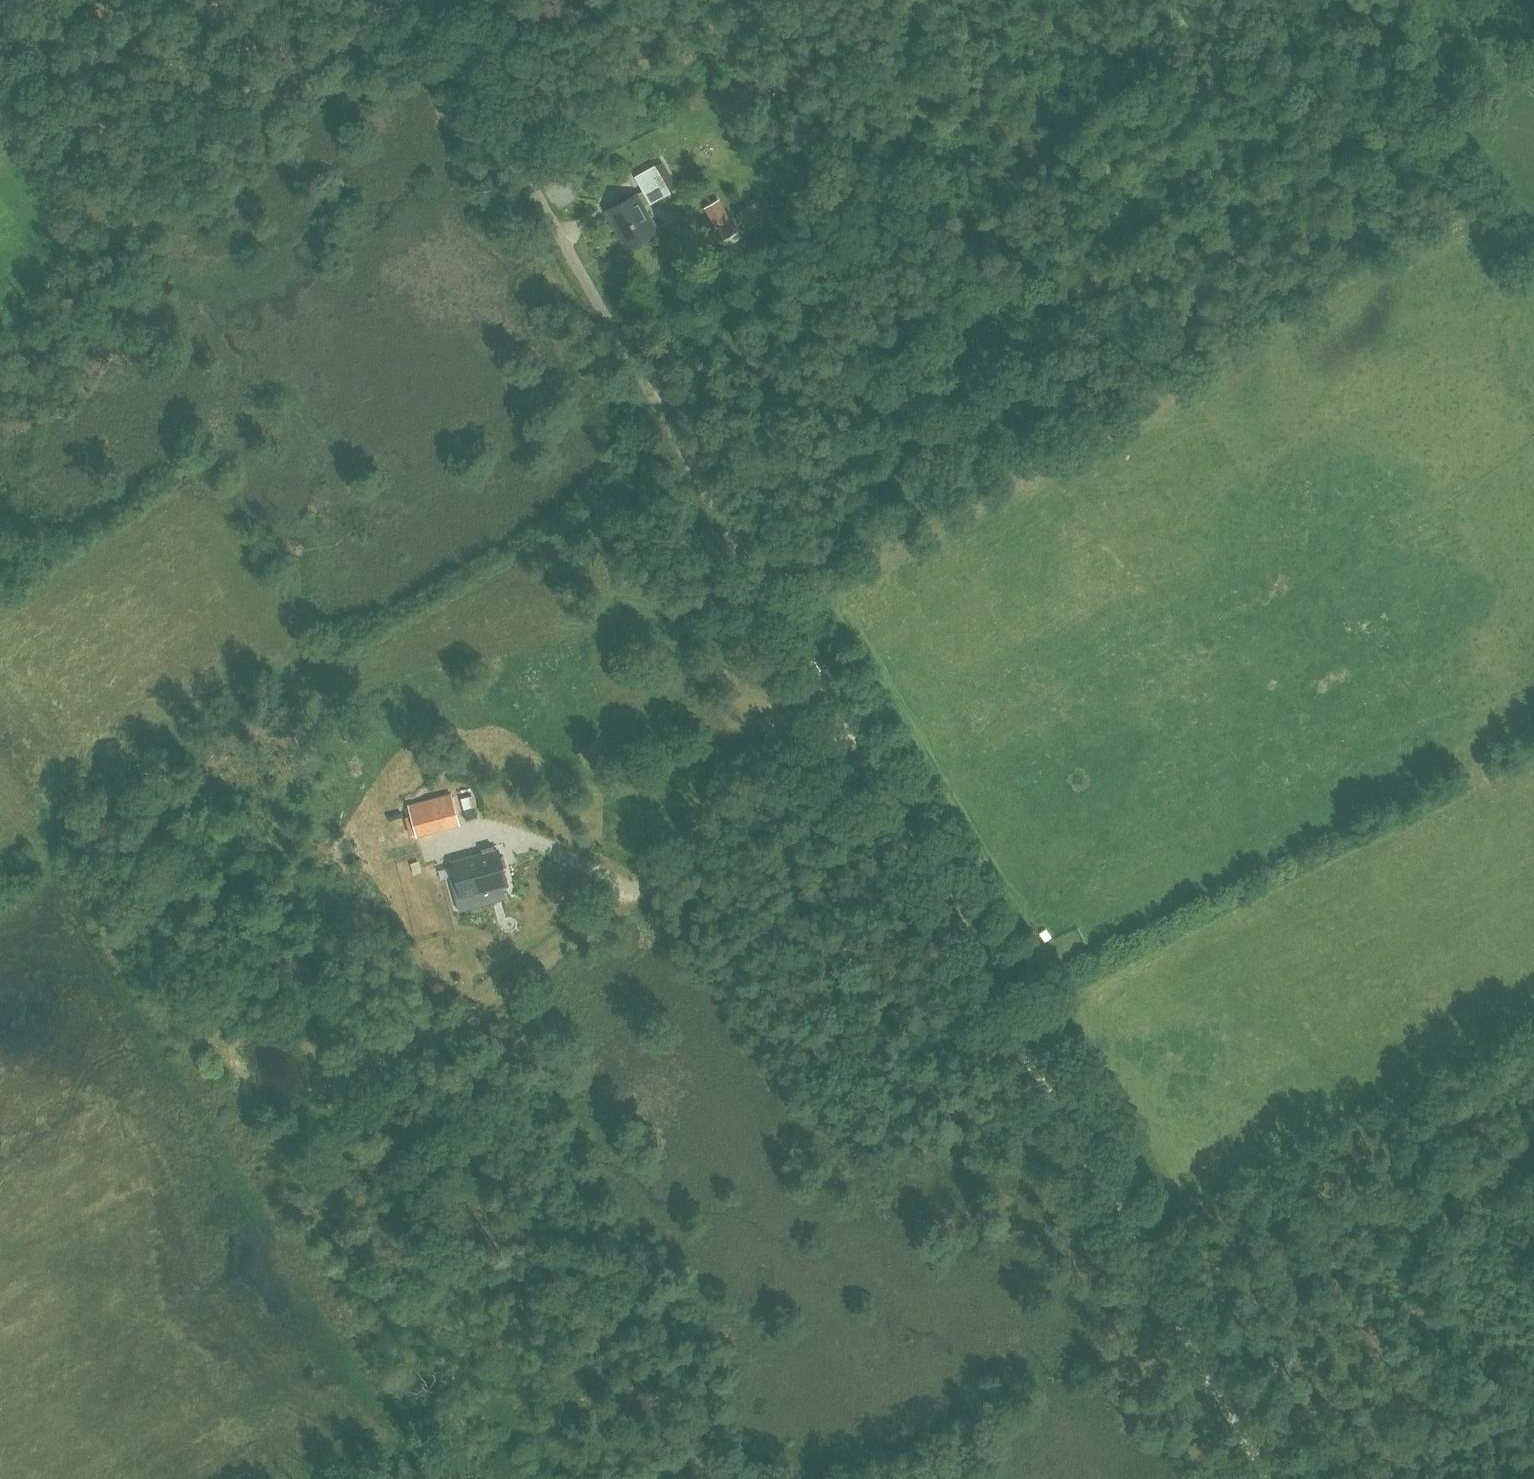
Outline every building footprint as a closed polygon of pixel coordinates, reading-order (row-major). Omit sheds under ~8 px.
[(639,195),(638,194),(607,211),(628,249),(659,231),(646,207),(671,193),(656,166),(636,177),(644,192),(639,195)] [(758,200),(737,213),(744,225),(765,213),(758,200)] [(725,242),(735,234),(740,231),(735,223),(727,213),(713,223),(725,242)] [(476,814),(473,805),(470,794),(462,797),(467,816),(476,814)] [(457,877),(452,879),(457,899),(505,887),(509,885),(504,868),(502,861),(500,852),(497,853),(484,856),(454,864),(457,877)]
